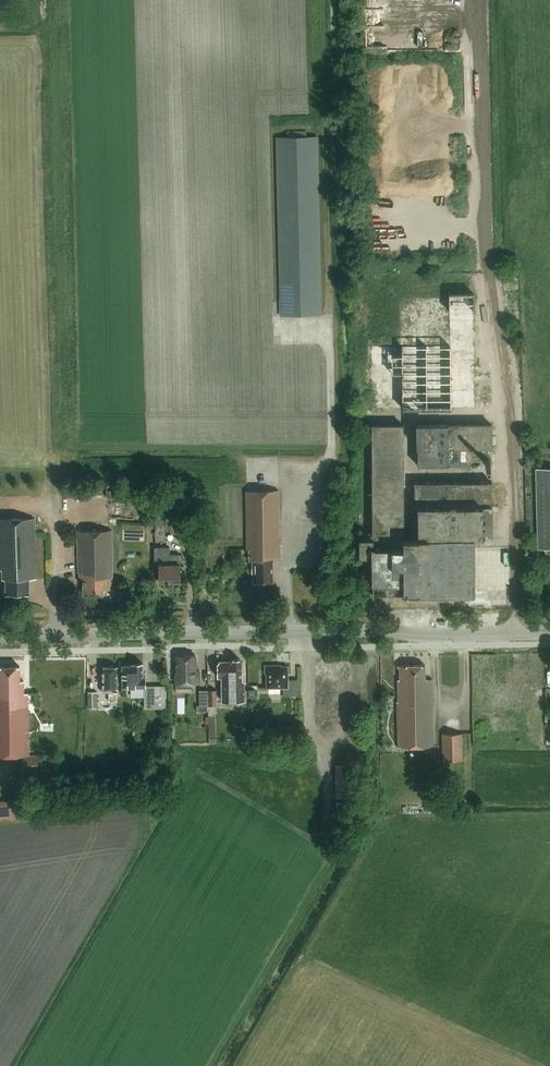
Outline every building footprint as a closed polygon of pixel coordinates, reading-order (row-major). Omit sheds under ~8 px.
[(307,136),(307,130),(287,131),(287,137),(276,137),(280,315),(322,315),(318,136),(307,136)] [(476,409),(475,292),(450,293),(450,346),(372,346),(372,408),(403,407),(403,409),(476,409)] [(368,349),(367,338),(358,338),(358,350),(368,349)] [(429,425),(429,423),(416,423),(416,447),(418,447),(418,465),(450,465),(450,466),(461,465),(461,448),(492,448),(492,424),(449,424),(449,425),(429,425)] [(492,481),(414,481),(414,484),(404,484),(404,425),(373,425),(373,541),(359,541),(359,557),(373,556),(373,593),(475,592),(474,536),(492,537),(492,481)] [(536,469),(538,548),(549,548),(549,468),(536,469)] [(246,491),(247,550),(250,550),(250,561),(252,561),(252,567),(255,567),(255,581),(273,581),(272,558),(280,558),(279,490),(246,491)] [(165,505),(165,492),(156,492),(156,505),(165,505)] [(188,493),(180,492),(179,499),(179,507),(188,507),(188,493)] [(36,579),(34,518),(0,518),(0,569),(2,569),(3,579),(6,579),(6,594),(30,594),(30,579),(36,579)] [(104,589),(113,589),(112,530),(78,530),(78,572),(79,572),(80,578),(83,578),(83,594),(104,594),(104,589)] [(160,583),(180,583),(180,554),(170,554),(170,547),(155,547),(155,567),(159,567),(160,583)] [(196,670),(196,666),(196,655),(177,655),(177,674),(176,674),(176,683),(200,682),(200,670),(196,670)] [(223,701),(245,700),(244,682),(242,680),(242,661),(239,658),(234,658),(231,661),(220,661),(217,664),(218,677),(222,677),(223,701)] [(122,664),(122,674),(123,686),(145,686),(145,707),(166,707),(166,685),(146,685),(146,675),(144,675),(144,662),(132,663),(122,664)] [(117,687),(117,665),(102,666),(102,691),(109,691),(109,700),(117,700),(117,691),(112,691),(112,689),(111,689),(111,687),(117,687)] [(298,680),(288,680),(288,666),(274,666),(274,665),(265,665),(265,673),(267,672),(267,688),(283,687),(283,695),(298,695),(298,680)] [(426,679),(425,665),(400,665),(400,679),(398,679),(399,702),(397,702),(398,747),(434,746),(433,679),(426,679)] [(29,754),(28,693),(24,693),(24,680),(20,680),(20,666),(0,666),(0,756),(23,755),(23,771),(58,771),(58,754),(29,754)] [(209,711),(208,690),(199,690),(200,705),(197,705),(197,711),(209,711)] [(217,714),(216,690),(209,690),(209,705),(211,705),(211,714),(217,714)] [(98,707),(98,692),(88,692),(88,707),(98,707)] [(462,760),(462,733),(442,733),(442,760),(462,760)] [(352,796),(351,765),(336,765),(336,797),(352,796)] [(0,799),(0,816),(20,815),(19,798),(0,799)] [(350,817),(351,802),(337,802),(337,817),(350,817)]
